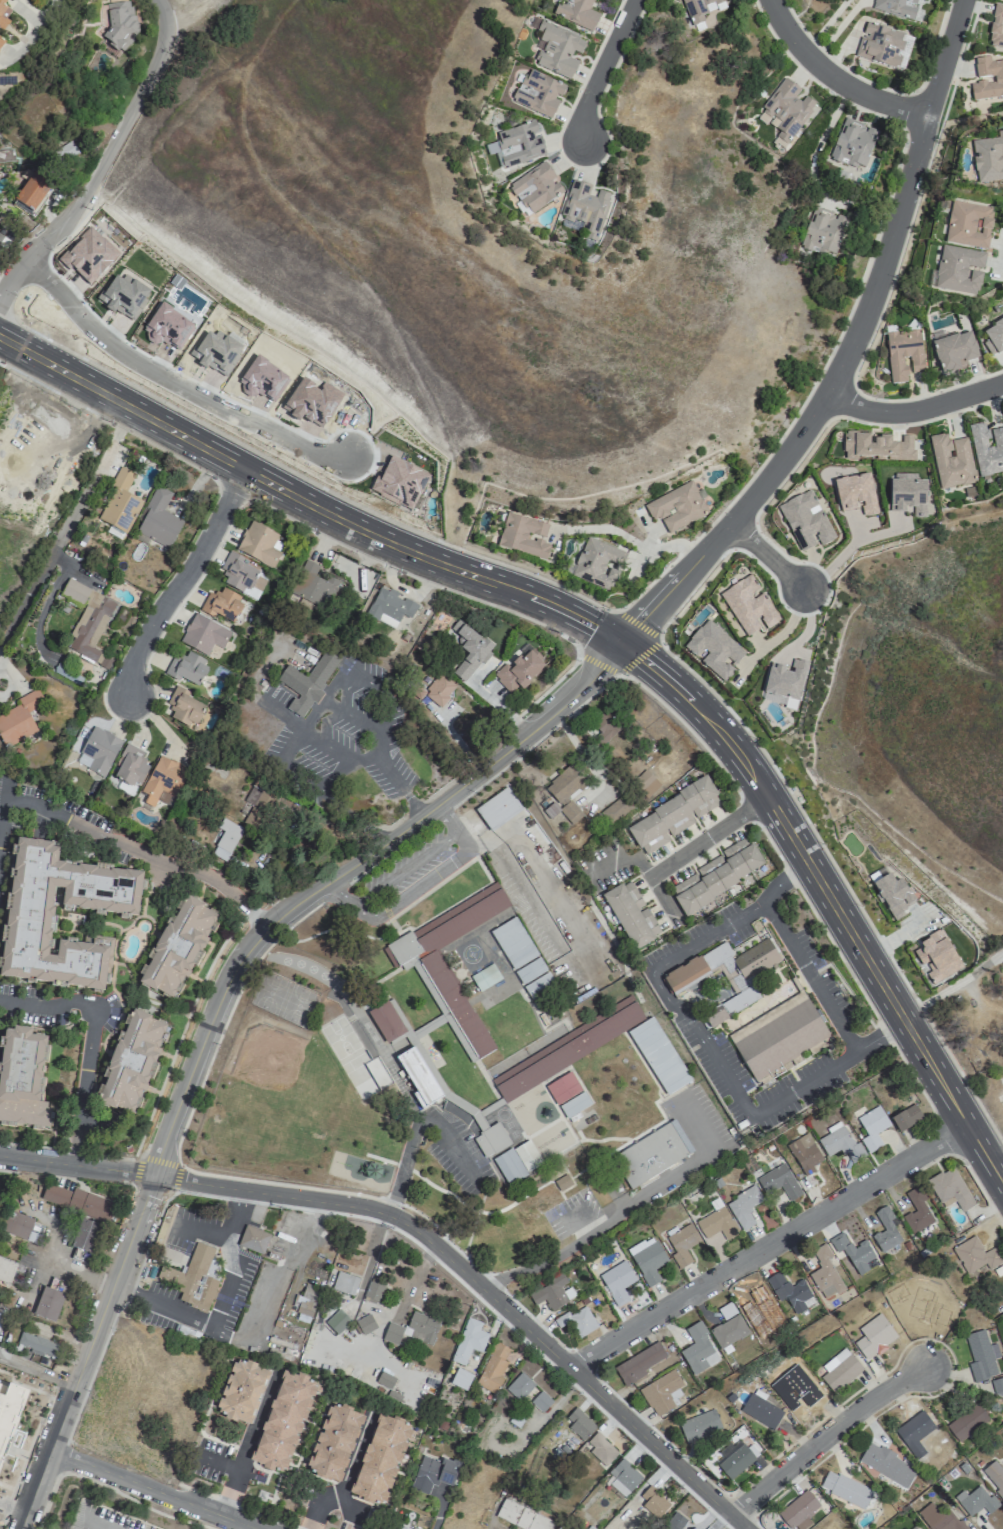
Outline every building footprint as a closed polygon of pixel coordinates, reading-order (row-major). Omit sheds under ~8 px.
[(13,12),(3,5),(6,0),(0,0),(0,30),(13,12)] [(104,4),(110,51),(137,47),(131,0),(104,4)] [(560,2),(558,1),(552,14),(591,32),(599,14),(589,9),(593,0),(561,0),(560,2)] [(704,21),(701,14),(716,9),(715,4),(726,1),(726,0),(682,0),(690,25),(704,21)] [(913,20),(917,7),(915,6),(917,0),(874,0),(872,9),(913,20)] [(577,61),(570,58),(572,51),(581,54),(586,39),(540,21),(534,37),(541,40),(532,64),(571,78),(577,61)] [(855,56),(897,69),(905,41),(910,43),(912,36),(866,22),(855,56)] [(990,62),(989,56),(974,59),(977,78),(993,75),(994,80),(970,84),(972,100),(1002,95),(1002,60),(990,62)] [(552,118),(559,98),(561,99),(566,84),(525,69),(513,104),(552,118)] [(760,110),(780,125),(773,135),(787,145),(816,105),(805,96),(800,102),(794,98),(800,89),(784,77),(760,110)] [(877,130),(842,119),(829,159),(864,170),(877,130)] [(495,133),(500,151),(494,153),(499,169),(546,155),(539,134),(538,134),(534,121),(495,133)] [(976,184),(1002,180),(1002,131),(997,132),(998,138),(971,142),(976,184)] [(53,152),(63,167),(80,155),(69,140),(53,152)] [(564,192),(556,179),(545,162),(508,184),(527,215),(564,192)] [(13,199),(32,213),(52,185),(33,172),(13,199)] [(599,235),(611,194),(595,189),(594,193),(589,191),(591,185),(570,179),(559,218),(580,225),(579,229),(599,235)] [(993,208),(951,201),(944,243),(986,250),(993,208)] [(800,248),(811,251),(812,249),(835,256),(847,217),(813,206),(800,248)] [(89,285),(119,254),(90,227),(58,261),(68,270),(70,267),(89,285)] [(2,254),(10,241),(0,234),(0,253),(2,254)] [(986,253),(941,246),(934,290),(977,296),(981,271),(983,271),(986,253)] [(150,293),(116,271),(97,302),(114,313),(115,311),(132,322),(150,293)] [(179,351),(194,324),(160,304),(142,335),(158,344),(160,340),(179,351)] [(983,342),(988,355),(1002,350),(1002,319),(982,327),(987,341),(983,342)] [(243,347),(210,327),(191,359),(206,368),(207,367),(225,378),(243,347)] [(924,372),(920,330),(886,333),(890,384),(907,382),(905,357),(909,357),(911,373),(924,372)] [(931,342),(940,372),(980,361),(971,330),(931,342)] [(290,377),(257,354),(238,383),(252,393),(253,390),(272,403),(290,377)] [(281,410),(299,421),(301,417),(323,429),(343,393),(321,381),(319,385),(302,375),(281,410)] [(978,476),(1002,472),(1002,426),(988,429),(986,423),(969,427),(978,476)] [(929,436),(940,494),(953,491),(952,486),(976,482),(967,437),(947,441),(945,433),(929,436)] [(913,460),(914,436),(901,436),(901,443),(891,443),(891,435),(844,434),(844,458),(913,460)] [(428,474),(390,457),(380,479),(375,477),(370,489),(413,509),(428,474)] [(142,501),(125,493),(134,474),(122,468),(97,519),(109,525),(106,533),(123,541),(142,501)] [(834,480),(840,511),(861,507),(863,516),(877,514),(870,473),(834,480)] [(926,480),(890,479),(890,510),(913,510),(913,516),(925,516),(926,480)] [(643,503),(651,521),(660,518),(667,533),(708,515),(692,481),(643,503)] [(163,511),(171,493),(155,486),(145,507),(147,508),(135,533),(168,550),(182,521),(163,511)] [(834,539),(811,490),(778,506),(800,552),(817,544),(818,546),(834,539)] [(547,559),(552,543),(544,541),(548,523),(506,511),(497,546),(547,559)] [(235,551),(272,568),(285,539),(248,523),(235,551)] [(628,552),(585,536),(571,576),(612,591),(620,569),(621,570),(628,552)] [(223,585),(257,599),(267,576),(241,564),(243,558),(228,551),(219,572),(227,576),(223,585)] [(287,598),(323,614),(339,581),(328,577),(326,582),(314,576),(319,566),(304,559),(287,598)] [(719,593),(745,637),(762,627),(764,630),(779,621),(763,593),(753,599),(750,594),(759,589),(751,574),(719,593)] [(114,600),(66,581),(60,596),(84,606),(66,650),(96,662),(95,665),(107,669),(112,658),(93,651),(114,600)] [(418,606),(400,596),(400,597),(381,586),(365,614),(393,630),(402,614),(410,619),(418,606)] [(200,609),(233,625),(244,600),(221,589),(218,595),(209,590),(200,609)] [(231,631),(194,614),(180,643),(207,656),(213,644),(223,649),(231,631)] [(494,649),(462,617),(451,629),(464,642),(460,647),(469,655),(453,671),(463,681),(494,649)] [(745,652),(706,619),(683,647),(696,657),(702,650),(706,654),(700,662),(724,682),(734,671),(724,662),(726,658),(734,665),(745,652)] [(547,668),(530,646),(493,674),(507,692),(517,685),(520,689),(547,668)] [(307,677),(286,665),(276,683),(294,694),(286,709),(302,718),(311,702),(314,704),(339,660),(323,650),(307,677)] [(172,656),(164,675),(178,681),(179,678),(198,686),(208,661),(187,652),(183,661),(172,656)] [(806,661),(793,658),(791,669),(769,665),(763,696),(785,701),(784,707),(797,710),(806,661)] [(439,708),(458,689),(442,673),(423,692),(439,708)] [(171,717),(194,729),(205,707),(187,697),(189,693),(175,686),(165,706),(174,710),(171,717)] [(27,712),(44,703),(36,688),(17,698),(21,705),(0,715),(0,741),(4,749),(37,732),(27,712)] [(104,777),(121,740),(92,727),(75,764),(104,777)] [(138,788),(148,766),(141,763),(146,753),(125,743),(115,766),(118,767),(114,777),(138,788)] [(166,804),(170,796),(174,798),(188,770),(158,756),(140,793),(147,796),(143,803),(153,808),(156,800),(166,804)] [(646,799),(660,786),(637,761),(623,774),(646,799)] [(569,800),(589,784),(572,764),(543,787),(555,801),(545,809),(551,817),(559,811),(571,825),(582,816),(569,800)] [(244,802),(251,805),(242,824),(260,832),(278,790),(254,779),(244,802)] [(721,804),(708,779),(625,824),(643,856),(671,841),(669,837),(696,823),(694,819),(721,804)] [(522,810),(506,787),(474,809),(490,832),(522,810)] [(212,856),(228,861),(241,826),(221,820),(218,830),(220,831),(212,856)] [(682,912),(765,869),(748,836),(719,851),(721,855),(694,869),(696,873),(669,887),(682,912)] [(0,978),(105,989),(110,938),(92,936),(92,943),(51,939),(57,888),(62,889),(60,908),(137,916),(140,890),(142,890),(144,872),(111,869),(111,868),(57,862),(58,844),(14,839),(0,978)] [(901,877),(894,881),(890,873),(871,883),(893,921),(906,914),(902,908),(914,902),(901,877)] [(603,894),(631,950),(661,935),(646,906),(644,907),(630,880),(603,894)] [(493,1051),(437,948),(511,907),(497,883),(385,944),(401,973),(413,966),(426,991),(435,986),(475,1060),(493,1051)] [(138,984),(174,999),(181,982),(186,985),(218,912),(184,897),(175,918),(168,916),(138,984)] [(490,931),(512,971),(514,970),(529,1000),(554,986),(517,916),(490,931)] [(921,966),(926,963),(936,982),(962,967),(941,929),(918,941),(921,946),(913,951),(921,966)] [(662,979),(673,997),(712,974),(727,1000),(704,1013),(713,1027),(763,997),(751,976),(780,958),(767,936),(733,956),(725,942),(662,979)] [(728,1033),(755,1085),(834,1044),(806,992),(728,1033)] [(661,1099),(688,1083),(650,1017),(645,1020),(631,996),(491,1079),(508,1107),(625,1038),(661,1099)] [(367,1012),(386,1044),(408,1030),(389,999),(367,1012)] [(139,1115),(165,1019),(125,1009),(100,1105),(139,1115)] [(49,1127),(52,1104),(40,1103),(48,1036),(31,1034),(31,1029),(3,1026),(0,1050),(0,1121),(49,1127)] [(412,1094),(420,1109),(442,1097),(424,1063),(428,1061),(419,1044),(396,1056),(415,1092),(412,1094)] [(581,1090),(570,1072),(545,1087),(556,1106),(581,1090)] [(567,1119),(591,1103),(583,1091),(558,1107),(567,1119)] [(898,1132),(922,1119),(914,1104),(890,1116),(898,1132)] [(876,1133),(889,1126),(880,1106),(857,1117),(866,1136),(860,1139),(866,1153),(882,1146),(876,1133)] [(695,1153),(676,1119),(611,1155),(630,1189),(695,1153)] [(826,1157),(842,1148),(850,1164),(865,1156),(858,1142),(853,1144),(840,1121),(825,1128),(828,1134),(817,1139),(826,1157)] [(484,1158),(510,1144),(499,1123),(472,1137),(484,1158)] [(786,1144),(802,1177),(798,1179),(804,1192),(819,1185),(810,1167),(822,1161),(808,1133),(786,1144)] [(493,1160),(507,1185),(543,1165),(529,1139),(493,1160)] [(765,1195),(780,1186),(789,1201),(801,1194),(784,1163),(756,1178),(765,1195)] [(942,1208),(955,1201),(961,1212),(974,1205),(952,1166),(926,1180),(942,1208)] [(572,1185),(566,1174),(553,1181),(559,1192),(572,1185)] [(47,1181),(41,1201),(107,1220),(113,1200),(47,1181)] [(517,1202),(524,1216),(558,1197),(550,1184),(517,1202)] [(763,1200),(754,1185),(725,1202),(741,1231),(756,1223),(748,1209),(763,1200)] [(934,1222),(922,1201),(925,1199),(918,1186),(905,1193),(914,1210),(902,1217),(912,1234),(934,1222)] [(874,1212),(883,1230),(872,1235),(880,1252),(901,1242),(892,1223),(894,1222),(887,1205),(874,1212)] [(734,1236),(723,1209),(697,1219),(705,1239),(721,1232),(724,1240),(734,1236)] [(5,1210),(0,1228),(0,1231),(28,1240),(35,1219),(5,1210)] [(71,1246),(89,1252),(98,1225),(80,1219),(71,1246)] [(262,1254),(270,1234),(246,1225),(238,1245),(262,1254)] [(698,1244),(691,1225),(666,1234),(677,1268),(691,1264),(686,1248),(698,1244)] [(842,1250),(858,1276),(868,1270),(864,1263),(875,1257),(864,1240),(851,1248),(842,1231),(828,1239),(836,1253),(842,1250)] [(661,1280),(654,1269),(667,1262),(652,1235),(626,1250),(648,1288),(661,1280)] [(976,1235),(950,1250),(964,1274),(984,1263),(988,1270),(1002,1262),(1002,1259),(995,1246),(986,1252),(976,1235)] [(207,1312),(219,1280),(211,1277),(217,1261),(212,1259),(215,1249),(196,1242),(185,1274),(161,1265),(156,1278),(182,1288),(177,1301),(207,1312)] [(832,1257),(824,1243),(811,1250),(818,1263),(806,1269),(822,1299),(834,1293),(836,1295),(844,1290),(828,1259),(832,1257)] [(10,1285),(18,1264),(0,1257),(0,1281),(10,1285)] [(636,1281),(625,1261),(599,1275),(616,1307),(629,1301),(622,1288),(636,1281)] [(354,1295),(359,1278),(338,1271),(332,1289),(354,1295)] [(786,1298),(793,1313),(814,1304),(802,1280),(788,1286),(781,1271),(766,1278),(778,1302),(786,1298)] [(536,1306),(545,1301),(551,1311),(576,1296),(569,1285),(562,1273),(529,1293),(536,1306)] [(364,1298),(378,1303),(385,1282),(371,1277),(364,1298)] [(779,1325),(771,1308),(774,1307),(763,1283),(749,1289),(757,1307),(746,1312),(756,1335),(779,1325)] [(293,1317),(308,1323),(322,1290),(307,1284),(293,1317)] [(53,1322),(65,1295),(45,1286),(33,1313),(53,1322)] [(556,1319),(559,1327),(572,1322),(578,1336),(596,1329),(587,1306),(556,1319)] [(938,1326),(940,1311),(908,1307),(906,1323),(938,1326)] [(326,1323),(337,1334),(351,1320),(339,1309),(326,1323)] [(432,1345),(441,1318),(413,1309),(407,1328),(388,1322),(383,1340),(398,1344),(401,1335),(432,1345)] [(354,1323),(364,1336),(377,1325),(368,1313),(354,1323)] [(720,1350),(749,1333),(737,1313),(709,1330),(720,1350)] [(451,1361),(465,1366),(469,1354),(479,1358),(488,1334),(480,1331),(483,1323),(467,1317),(451,1361)] [(720,1360),(698,1322),(685,1329),(693,1344),(679,1352),(693,1375),(720,1360)] [(854,1342),(867,1359),(895,1339),(883,1322),(854,1342)] [(974,1381),(997,1376),(987,1330),(966,1334),(972,1363),(970,1363),(974,1381)] [(54,1357),(58,1342),(21,1332),(17,1346),(54,1357)] [(495,1393),(514,1350),(495,1342),(476,1385),(495,1393)] [(614,1365),(624,1384),(669,1361),(659,1342),(614,1365)] [(837,1392),(863,1367),(844,1348),(818,1373),(837,1392)] [(215,1414),(251,1426),(270,1368),(234,1356),(215,1414)] [(812,1410),(822,1391),(811,1385),(814,1379),(792,1367),(779,1392),(812,1410)] [(251,1462),(286,1474),(318,1380),(283,1368),(251,1462)] [(466,1390),(473,1375),(458,1368),(450,1383),(466,1390)] [(397,1377),(383,1369),(376,1381),(390,1389),(397,1377)] [(675,1390),(684,1386),(675,1370),(639,1388),(653,1415),(681,1402),(675,1390)] [(506,1389),(519,1401),(535,1384),(521,1372),(506,1389)] [(995,1400),(1002,1398),(1002,1378),(991,1380),(995,1400)] [(27,1390),(0,1381),(0,1458),(27,1390)] [(542,1412),(553,1401),(541,1390),(531,1402),(542,1412)] [(740,1411),(771,1431),(785,1411),(753,1390),(740,1411)] [(305,1471),(340,1483),(364,1414),(329,1402),(305,1471)] [(959,1442),(988,1420),(976,1405),(947,1426),(959,1442)] [(583,1441),(596,1427),(577,1408),(563,1422),(583,1441)] [(689,1443),(721,1430),(713,1409),(681,1422),(689,1443)] [(907,1448),(936,1428),(925,1411),(895,1430),(907,1448)] [(352,1496),(388,1506),(411,1423),(375,1413),(352,1496)] [(605,1466),(618,1453),(599,1432),(585,1445),(605,1466)] [(713,1458),(731,1479),(758,1456),(741,1435),(713,1458)] [(903,1459),(871,1441),(859,1463),(890,1481),(903,1459)] [(412,1490),(429,1494),(432,1482),(453,1487),(459,1463),(421,1453),(412,1490)] [(609,1472),(616,1479),(610,1484),(624,1498),(643,1478),(623,1458),(609,1472)] [(996,1460),(983,1469),(1002,1499),(1002,1469),(996,1460)] [(872,1487),(837,1476),(830,1497),(865,1509),(872,1487)] [(999,1505),(981,1482),(957,1500),(969,1516),(979,1509),(985,1516),(999,1505)] [(657,1519),(670,1504),(650,1486),(637,1502),(657,1519)] [(821,1506),(807,1489),(778,1513),(792,1528),(794,1528),(821,1506)] [(555,1521),(504,1498),(496,1517),(523,1528),(552,1528),(555,1521)] [(958,1528),(959,1528),(964,1528),(967,1527),(950,1506),(939,1515),(932,1507),(920,1516),(930,1528),(957,1528),(958,1528)] [(687,1521),(676,1512),(662,1528),(680,1528),(687,1521)]
